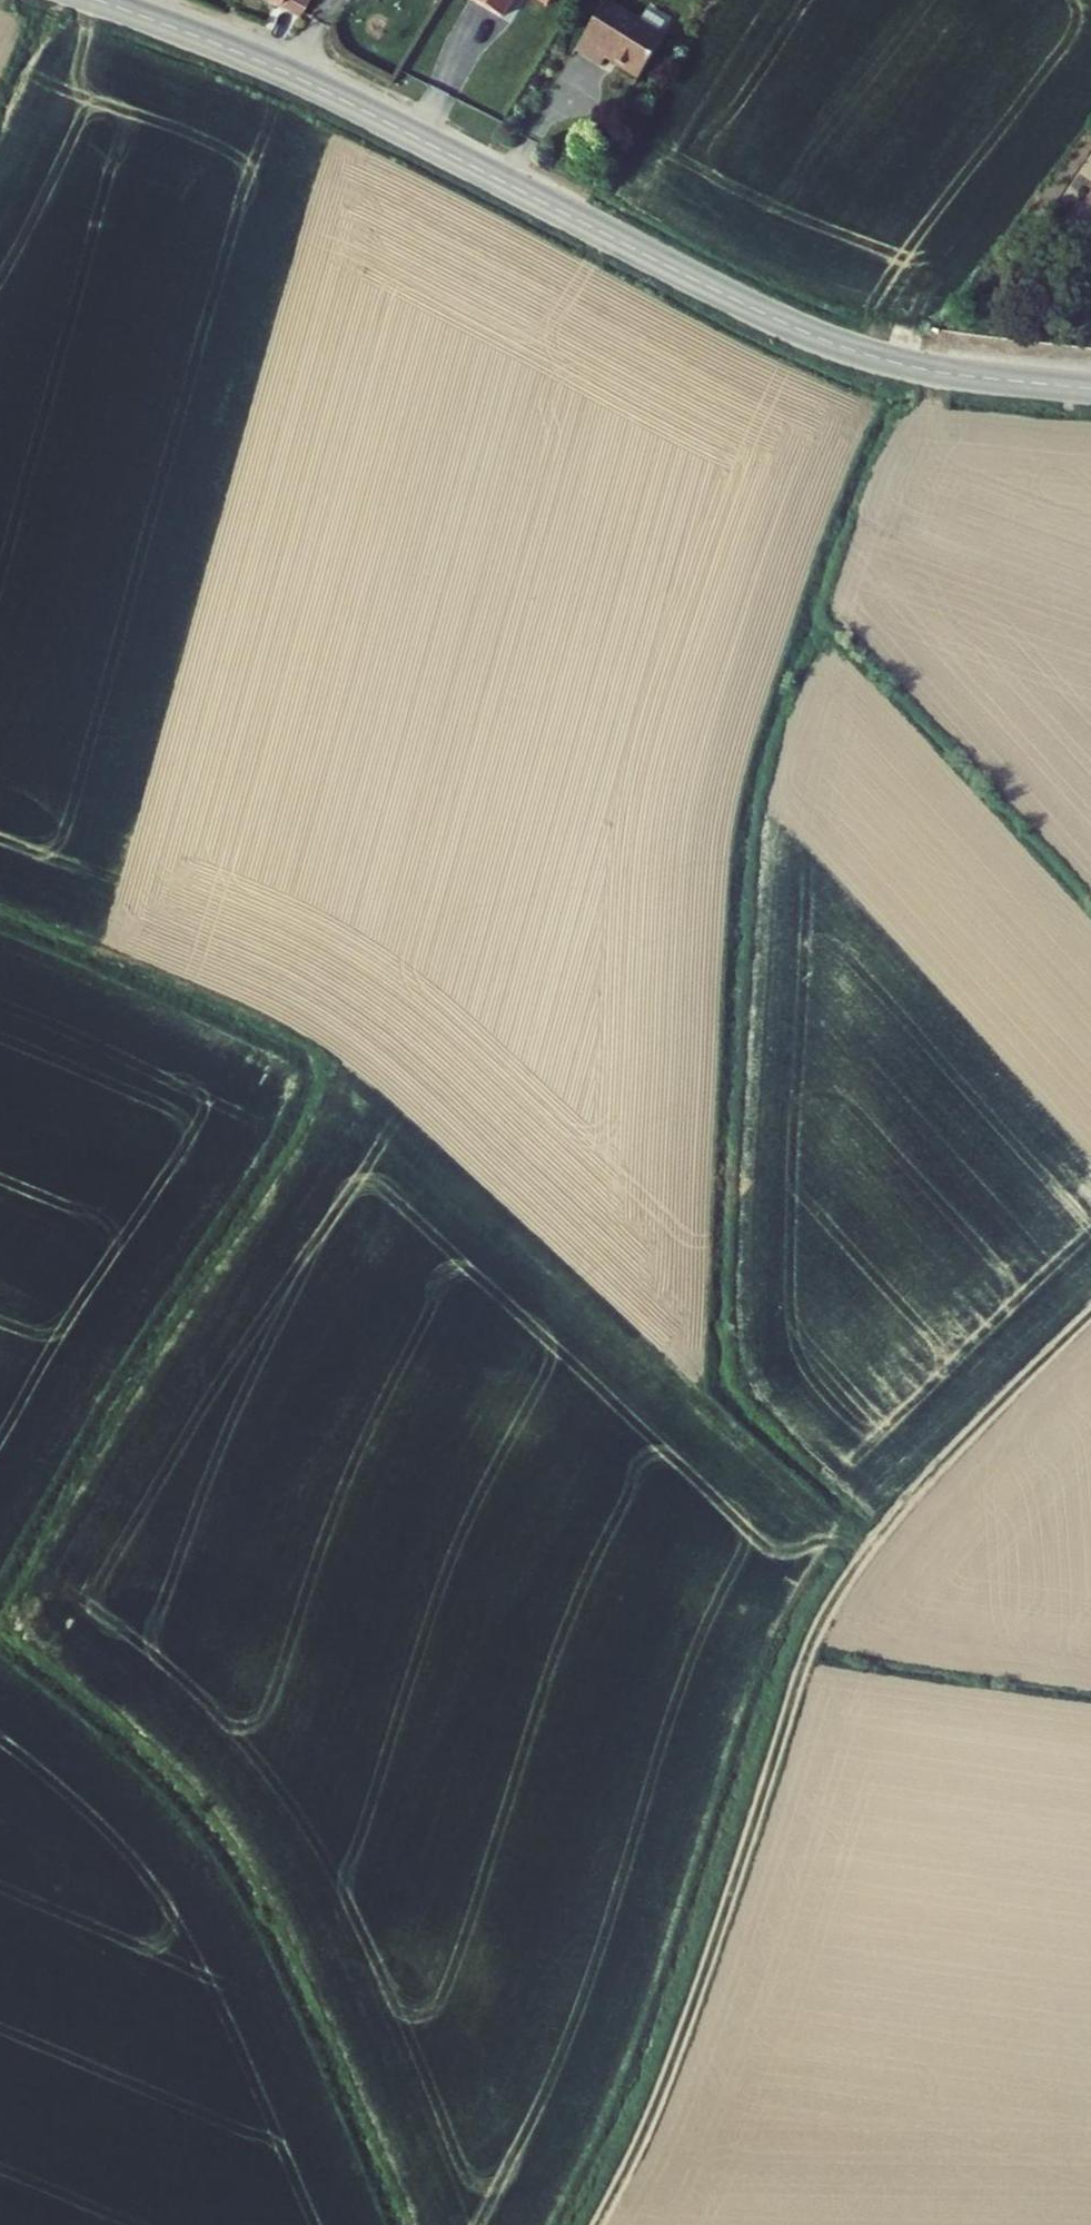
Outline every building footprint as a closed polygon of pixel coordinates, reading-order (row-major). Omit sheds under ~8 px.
[(276,13),(284,0),(252,0),(276,13)] [(276,13),(295,24),(310,0),(284,0),(276,13)] [(467,10),(498,29),(515,1),(544,18),(555,0),(473,0),(467,10)] [(618,63),(650,83),(675,44),(615,3),(584,53),(613,71),(618,63)]
